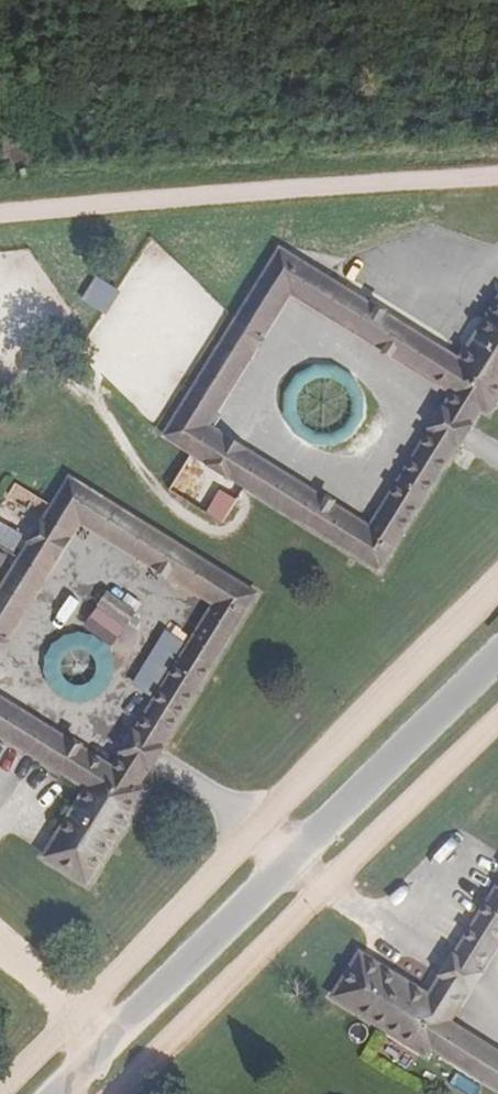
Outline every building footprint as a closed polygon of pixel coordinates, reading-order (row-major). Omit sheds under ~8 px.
[(472,427),(473,425),(471,423),(480,408),(488,413),(497,396),(497,300),(460,362),(280,250),(165,437),(193,454),(209,464),(208,467),(209,468),(224,444),(198,429),(288,283),(461,391),(448,412),(472,427)] [(96,276),(85,302),(112,314),(123,288),(96,276)] [(461,391),(288,283),(198,429),(224,444),(242,456),(372,535),(436,431),(448,412),(461,391)] [(448,412),(436,431),(460,445),(472,427),(448,412)] [(459,448),(460,445),(436,431),(372,535),(242,456),(228,480),(229,480),(231,478),(245,486),(380,570),(456,446),(459,448)] [(209,468),(228,480),(242,456),(224,444),(209,468)] [(140,736),(166,752),(167,750),(162,747),(256,594),(70,479),(53,507),(43,523),(40,521),(39,522),(62,537),(77,512),(222,602),(140,736)] [(24,509),(35,495),(18,484),(8,498),(24,509)] [(222,602),(77,512),(62,537),(51,556),(0,638),(0,654),(80,524),(211,605),(112,764),(0,695),(0,704),(115,776),(128,755),(140,736),(222,602)] [(39,522),(28,541),(51,556),(62,537),(39,522)] [(20,559),(28,546),(0,528),(0,546),(20,559)] [(51,556),(28,541),(27,543),(30,544),(28,546),(20,559),(0,592),(0,638),(51,556)] [(154,771),(128,755),(115,776),(0,704),(0,733),(88,788),(45,857),(88,884),(146,790),(138,785),(147,770),(152,773),(154,771)] [(166,752),(140,736),(128,755),(154,771),(166,752)] [(456,955),(443,976),(428,998),(387,972),(362,956),(360,955),(333,996),(427,1055),(433,1047),(497,1088),(497,1053),(448,1022),(497,943),(497,889),(456,955)]
